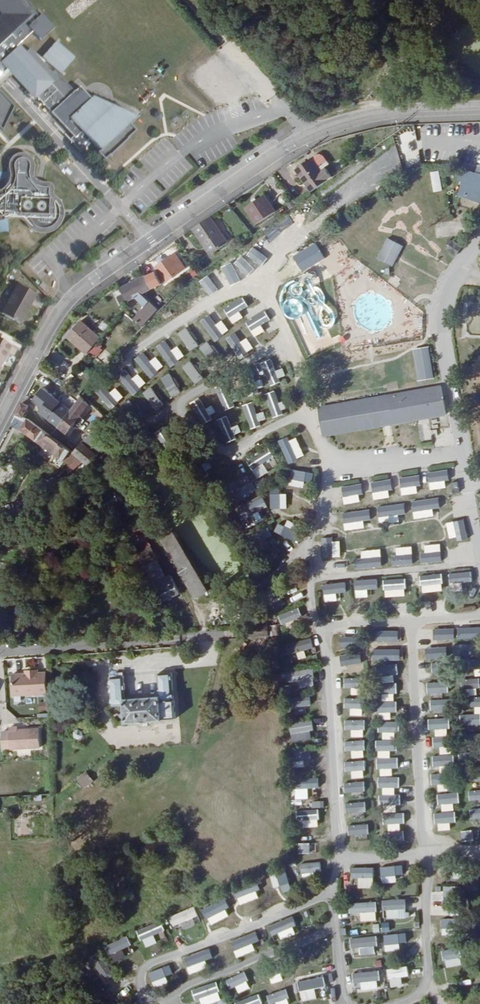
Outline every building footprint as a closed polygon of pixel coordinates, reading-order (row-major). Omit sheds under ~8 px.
[(28,57),(20,49),(36,35),(43,43),(57,30),(45,16),(42,18),(34,9),(33,6),(32,4),(27,0),(5,0),(7,3),(4,6),(9,11),(3,16),(0,19),(0,80),(12,71),(28,57)] [(3,16),(9,11),(4,6),(7,3),(5,0),(2,0),(0,2),(0,13),(3,16)] [(61,74),(77,57),(58,40),(43,57),(61,74)] [(28,57),(12,71),(38,99),(74,138),(71,142),(82,154),(92,145),(99,152),(97,155),(104,162),(109,159),(110,160),(129,141),(128,140),(136,133),(130,126),(135,121),(121,114),(122,111),(101,100),(98,103),(94,98),(92,99),(82,88),(68,101),(28,57)] [(14,78),(35,102),(38,99),(12,71),(0,80),(0,91),(14,78)] [(3,133),(16,108),(0,92),(0,129),(3,133)] [(7,185),(0,190),(0,219),(8,216),(15,216),(26,221),(31,228),(37,231),(47,232),(59,227),(64,221),(66,210),(63,203),(60,200),(55,196),(54,190),(54,186),(51,183),(47,182),(40,180),(35,176),(36,168),(35,161),(29,155),(23,152),(15,154),(9,161),(11,173),(7,185)] [(317,157),(323,166),(331,160),(327,155),(324,152),(321,154),(317,157)] [(300,168),(315,190),(336,176),(329,165),(324,168),(323,166),(317,157),(300,168)] [(331,160),(323,166),(324,168),(329,165),(333,163),(331,160)] [(438,170),(429,171),(432,192),(441,190),(438,170)] [(469,190),(476,200),(479,196),(479,184),(479,183),(469,190)] [(244,208),(254,224),(272,211),(261,196),(244,208)] [(213,219),(196,231),(212,256),(231,244),(213,219)] [(402,246),(387,239),(378,258),(392,265),(402,246)] [(321,250),(316,243),(293,258),(302,272),(325,257),(321,250)] [(159,268),(167,282),(187,269),(178,255),(159,268)] [(157,272),(147,277),(151,285),(145,293),(166,304),(170,300),(155,288),(164,284),(158,272),(157,272)] [(138,297),(139,299),(150,309),(138,323),(146,327),(166,304),(145,293),(151,285),(147,277),(133,284),(138,297)] [(126,288),(123,280),(119,282),(128,304),(138,297),(133,284),(126,288)] [(16,282),(0,311),(18,321),(33,292),(16,282)] [(44,285),(40,288),(45,294),(48,290),(44,285)] [(214,341),(223,335),(208,313),(198,320),(214,341)] [(82,323),(68,338),(87,355),(101,340),(82,323)] [(184,327),(176,333),(189,351),(197,345),(184,327)] [(216,341),(221,352),(232,347),(237,359),(248,354),(238,331),(216,341)] [(0,338),(0,361),(10,344),(0,338)] [(169,366),(178,360),(164,339),(155,346),(169,366)] [(199,348),(207,353),(211,346),(204,341),(199,348)] [(427,347),(413,349),(418,380),(432,378),(427,347)] [(133,359),(150,378),(158,370),(141,351),(133,359)] [(285,377),(281,367),(274,370),(270,358),(258,362),(267,384),(285,377)] [(194,384),(202,377),(188,360),(180,367),(194,384)] [(115,376),(132,394),(140,387),(123,369),(115,376)] [(168,372),(159,377),(169,396),(179,391),(168,372)] [(243,394),(263,389),(259,378),(240,384),(243,394)] [(110,409),(118,402),(100,383),(92,390),(110,409)] [(220,409),(232,407),(226,384),(215,386),(220,409)] [(150,386),(141,392),(153,410),(162,404),(150,386)] [(320,409),(324,437),(449,416),(444,387),(320,409)] [(60,426),(72,410),(45,389),(35,400),(36,401),(44,407),(41,411),(45,413),(43,417),(52,423),(54,421),(60,426)] [(283,414),(281,402),(277,403),(275,391),(265,393),(269,417),(283,414)] [(198,425),(211,418),(200,396),(186,403),(198,425)] [(72,410),(60,426),(61,427),(60,430),(70,436),(71,434),(85,444),(97,429),(98,428),(82,418),(90,405),(83,397),(72,410)] [(265,422),(262,411),(255,412),(252,401),(242,404),(247,426),(265,422)] [(18,427),(38,442),(45,431),(33,422),(25,418),(29,407),(20,402),(14,416),(23,421),(18,427)] [(91,411),(102,423),(107,417),(95,405),(91,411)] [(233,435),(240,432),(236,423),(230,426),(225,415),(215,419),(225,442),(235,438),(233,435)] [(160,440),(165,435),(158,428),(153,434),(160,440)] [(45,431),(38,442),(63,460),(71,450),(52,436),(45,431)] [(85,444),(77,454),(93,466),(95,463),(92,458),(97,453),(85,444)] [(245,459),(254,476),(267,469),(263,463),(273,458),(267,447),(245,459)] [(289,476),(309,475),(309,467),(288,468),(289,476)] [(299,480),(283,481),(284,497),(299,497),(299,480)] [(233,503),(255,490),(250,481),(227,494),(233,503)] [(258,509),(266,506),(261,495),(234,507),(243,528),(263,520),(258,509)] [(435,509),(435,521),(448,520),(447,509),(435,509)] [(128,527),(134,524),(128,511),(122,515),(128,527)] [(421,513),(407,514),(409,526),(422,525),(421,513)] [(293,514),(277,519),(282,535),(298,530),(293,514)] [(166,568),(140,521),(134,524),(128,527),(170,605),(187,594),(171,566),(166,568)] [(366,522),(353,525),(356,538),(369,535),(366,522)] [(178,532),(174,525),(163,533),(167,538),(178,532)] [(251,546),(271,540),(267,528),(248,534),(251,546)] [(178,532),(167,538),(185,569),(198,561),(178,532)] [(408,536),(410,549),(420,547),(417,534),(408,536)] [(380,537),(381,543),(396,542),(395,535),(380,537)] [(198,561),(185,569),(197,590),(210,583),(198,561)] [(460,581),(471,581),(471,571),(449,572),(449,589),(460,589),(460,581)] [(421,593),(442,590),(439,573),(419,575),(421,593)] [(404,578),(383,578),(383,596),(404,595),(404,578)] [(364,579),(351,582),(353,596),(367,594),(364,579)] [(279,615),(283,625),(305,614),(300,605),(279,615)] [(467,622),(468,632),(479,631),(479,621),(467,622)] [(430,623),(431,640),(447,639),(446,623),(430,623)] [(283,644),(285,654),(313,647),(310,637),(283,644)] [(455,657),(472,657),(472,642),(455,642),(455,657)] [(438,644),(423,645),(423,655),(439,655),(438,644)] [(391,645),(371,646),(371,659),(391,658),(391,645)] [(341,654),(341,665),(348,665),(348,671),(360,671),(360,654),(341,654)] [(469,659),(468,668),(473,668),(473,675),(479,675),(479,659),(469,659)] [(438,673),(440,665),(432,663),(430,671),(438,673)] [(15,691),(50,688),(49,667),(41,668),(41,664),(30,664),(30,668),(14,670),(15,691)] [(396,664),(384,664),(384,674),(396,674),(396,664)] [(384,665),(374,665),(375,675),(384,674),(384,665)] [(292,681),(293,688),(313,686),(311,668),(286,671),(287,682),(292,681)] [(297,688),(297,681),(286,681),(286,671),(282,672),(282,682),(291,681),(291,688),(297,688)] [(380,683),(379,700),(393,700),(393,675),(384,675),(384,683),(380,683)] [(125,710),(127,726),(177,722),(173,676),(157,677),(159,701),(126,703),(124,680),(108,681),(110,712),(125,710)] [(357,678),(343,678),(343,687),(357,687),(357,678)] [(478,687),(478,679),(461,678),(460,687),(478,687)] [(426,692),(446,692),(445,681),(426,682),(426,692)] [(286,697),(287,708),(310,705),(309,695),(286,697)] [(474,713),(479,713),(479,696),(467,696),(467,707),(474,707),(474,713)] [(349,715),(360,715),(361,698),(343,697),(343,707),(349,707),(349,715)] [(443,710),(443,699),(429,699),(429,711),(443,710)] [(376,719),(390,719),(389,712),(395,712),(395,701),(375,702),(376,719)] [(479,726),(479,714),(462,714),(463,726),(479,726)] [(80,722),(80,720),(80,719),(79,718),(78,717),(77,716),(76,716),(75,716),(73,716),(72,717),(71,718),(71,719),(70,720),(70,721),(70,722),(71,724),(71,725),(72,725),(74,726),(75,726),(76,726),(77,725),(78,725),(79,724),(80,723),(80,722)] [(447,717),(427,718),(428,729),(448,729),(447,717)] [(290,741),(312,737),(309,719),(287,723),(290,741)] [(350,729),(350,736),(364,735),(364,719),(343,719),(344,729),(350,729)] [(377,721),(376,735),(393,736),(394,722),(377,721)] [(14,748),(14,749),(43,747),(42,728),(21,730),(21,727),(12,728),(13,732),(5,732),(7,749),(14,748)] [(445,752),(444,736),(432,737),(433,747),(438,746),(439,752),(445,752)] [(365,755),(364,740),(344,741),(344,756),(365,755)] [(392,740),(376,740),(377,775),(391,775),(391,768),(397,768),(397,757),(392,757),(392,740)] [(290,751),(292,763),(314,759),(312,748),(290,751)] [(474,766),(474,753),(460,753),(460,766),(474,766)] [(432,767),(452,766),(452,755),(431,755),(432,767)] [(344,772),(350,772),(350,778),(364,778),(364,761),(344,761),(344,772)] [(75,778),(82,789),(92,782),(85,771),(75,778)] [(465,772),(466,782),(479,782),(479,771),(465,772)] [(446,784),(446,774),(430,773),(430,783),(446,784)] [(393,786),(398,786),(397,776),(377,777),(377,787),(379,787),(380,811),(394,811),(394,804),(399,804),(399,794),(393,794),(393,786)] [(307,798),(307,788),(317,788),(317,777),(293,778),(293,798),(307,798)] [(343,782),(343,793),(364,792),(363,781),(343,782)] [(468,800),(479,800),(479,789),(467,790),(468,800)] [(455,810),(454,793),(437,793),(438,811),(455,810)] [(364,812),(364,801),(345,802),(345,813),(364,812)] [(479,818),(479,807),(468,808),(469,818),(479,818)] [(296,827),(316,827),(316,810),(296,810),(296,827)] [(401,823),(402,824),(403,813),(383,812),(382,825),(389,825),(389,841),(400,841),(401,823)] [(433,823),(453,824),(454,812),(434,812),(433,823)] [(366,841),(366,825),(347,825),(347,835),(362,834),(362,841),(366,841)] [(460,840),(473,840),(473,830),(460,830),(460,840)] [(70,831),(61,831),(62,849),(71,848),(70,831)] [(315,853),(315,843),(297,842),(297,853),(315,853)] [(319,861),(299,863),(300,873),(321,871),(319,861)] [(387,862),(387,881),(399,880),(399,872),(410,871),(409,861),(387,862)] [(262,884),(269,882),(271,889),(288,883),(283,867),(259,875),(262,884)] [(434,884),(433,890),(446,894),(448,888),(434,884)] [(212,909),(214,915),(232,910),(227,894),(203,900),(206,911),(212,909)] [(404,899),(382,900),(383,918),(397,918),(397,909),(404,909),(404,899)] [(374,902),(347,903),(348,914),(358,914),(359,921),(375,920),(374,902)] [(193,907),(167,917),(170,927),(179,923),(181,929),(199,922),(193,907)] [(273,942),(296,933),(291,917),(267,925),(273,942)] [(142,947),(155,943),(152,935),(162,931),(159,921),(135,929),(142,947)] [(453,934),(452,921),(439,921),(439,934),(453,934)] [(414,930),(387,931),(388,949),(408,948),(408,940),(415,940),(414,930)] [(103,945),(110,963),(124,957),(121,949),(129,945),(125,935),(103,945)] [(374,936),(350,937),(351,956),(375,956),(374,936)] [(457,948),(441,951),(444,968),(460,965),(457,948)] [(103,981),(113,974),(97,953),(88,960),(103,981)] [(83,968),(72,960),(67,967),(78,975),(83,968)] [(352,990),(377,989),(376,971),(361,971),(361,966),(351,966),(352,990)] [(385,968),(387,979),(407,977),(406,966),(385,968)] [(223,979),(226,989),(251,981),(247,970),(223,979)] [(325,982),(333,981),(332,972),(324,973),(325,982)] [(299,1001),(315,999),(314,987),(324,986),(323,977),(296,980),(299,1001)] [(219,1001),(215,982),(192,988),(196,1003),(207,1003),(219,1001)] [(314,989),(316,996),(326,994),(325,987),(314,989)] [(257,994),(235,1001),(236,1003),(260,1003),(257,994)]
